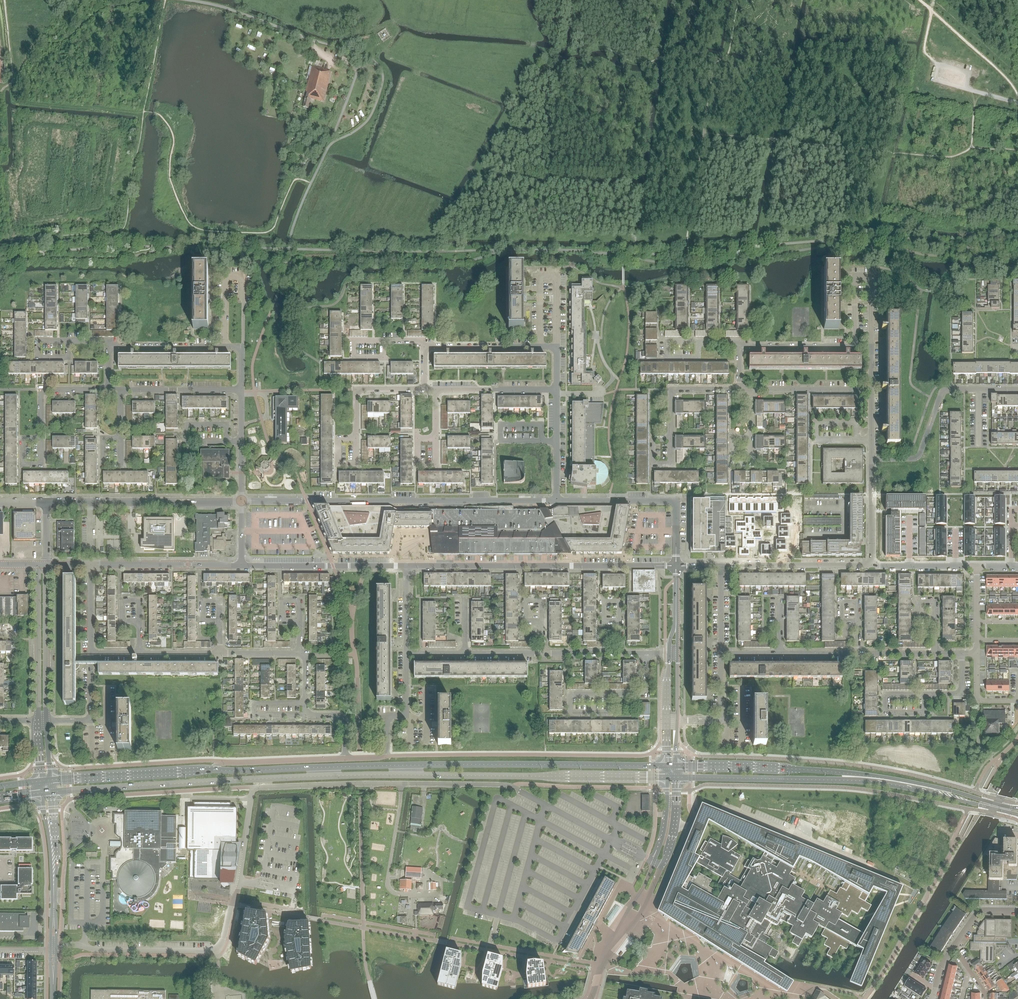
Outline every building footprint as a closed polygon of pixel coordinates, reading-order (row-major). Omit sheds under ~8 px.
[(323,102),(331,72),(326,71),(326,70),(312,66),(311,72),(310,76),(305,92),(306,93),(303,107),(308,108),(311,99),(323,102)] [(194,268),(194,329),(208,329),(208,301),(211,301),(211,296),(208,296),(208,268),(194,268)] [(509,329),(523,329),(523,301),(526,301),(526,299),(526,296),(523,296),(523,268),(509,268),(509,329)] [(839,329),(839,296),(839,268),(824,268),(824,329),(839,329)] [(571,375),(571,385),(592,385),(592,378),(592,375),(584,375),(584,372),(584,369),(584,356),(584,355),(584,328),(584,323),(584,307),(584,302),(592,302),(592,293),(592,288),(592,281),(591,281),(587,281),(586,281),(582,281),(581,281),(581,285),(572,285),(572,291),(572,303),(572,311),(572,315),(572,318),(572,321),(572,322),(572,325),(572,329),(572,331),(574,331),(574,332),(574,336),(574,340),(574,344),(574,347),(573,351),(573,355),(573,359),(573,369),(573,372),(573,373),(573,375),(571,375)] [(882,387),(881,387),(881,390),(882,390),(882,391),(883,393),(884,393),(884,394),(884,395),(886,392),(886,429),(882,429),(882,432),(886,432),(886,444),(899,444),(899,315),(886,315),(886,327),(882,327),(882,330),(886,330),(886,384),(884,382),(884,383),(884,384),(883,385),(883,386),(882,387)] [(657,318),(645,318),(645,329),(650,329),(650,324),(657,324),(657,318)] [(645,329),(645,335),(657,335),(657,324),(650,324),(650,329),(645,329)] [(657,335),(645,335),(645,340),(650,340),(650,346),(657,346),(657,335)] [(650,340),(645,340),(645,351),(657,351),(657,346),(650,346),(650,340)] [(119,356),(119,369),(121,369),(162,369),(188,369),(229,369),(230,369),(231,369),(231,357),(230,357),(218,357),(218,356),(218,352),(216,352),(216,356),(216,357),(178,356),(179,354),(176,353),(176,352),(176,351),(173,351),(173,353),(171,354),(172,356),(134,356),(134,352),(131,352),(131,356),(119,356)] [(446,356),(434,356),(434,369),(440,369),(458,369),(476,369),(503,369),(543,369),(544,369),(546,369),(546,356),(533,356),(533,352),(531,352),(531,356),(493,356),(494,354),(491,353),(491,352),(489,352),(489,353),(486,354),(487,356),(484,356),(449,356),(449,351),(446,351),(446,356)] [(861,369),(861,356),(849,356),(849,351),(846,351),(846,356),(809,356),(810,356),(812,354),(811,355),(810,354),(809,353),(808,353),(807,352),(807,351),(804,351),(804,352),(803,352),(802,353),(801,353),(800,354),(799,354),(801,356),(802,356),(765,356),(765,351),(762,351),(762,356),(749,356),(749,369),(861,369)] [(276,442),(278,442),(287,442),(287,408),(298,408),(298,397),(273,397),(273,418),(273,420),(276,420),(276,442)] [(572,403),(572,474),(570,485),(587,487),(587,485),(596,485),(601,485),(605,482),(607,478),(608,473),(607,469),(605,465),(601,462),(596,461),(594,461),(594,424),(601,424),(604,403),(588,403),(588,402),(583,402),(583,403),(572,403)] [(504,450),(504,479),(504,480),(505,480),(505,481),(506,481),(543,481),(544,480),(544,479),(545,478),(544,449),(544,448),(543,447),(542,447),(506,447),(505,447),(504,448),(504,449),(504,450)] [(862,449),(846,449),(823,449),(823,475),(823,476),(823,484),(862,484),(862,465),(862,455),(862,449)] [(201,450),(201,463),(202,463),(202,470),(204,470),(204,478),(211,477),(211,478),(211,481),(216,483),(219,478),(219,477),(226,477),(226,474),(225,473),(227,469),(227,466),(229,466),(229,459),(229,450),(226,450),(209,450),(201,450)] [(256,463),(256,471),(258,471),(261,474),(262,472),(264,472),(264,471),(267,471),(270,468),(270,465),(271,465),(271,464),(274,462),(274,461),(273,462),(272,461),(269,457),(262,457),(256,463)] [(745,472),(740,472),(740,483),(751,483),(751,478),(745,478),(745,472)] [(756,472),(745,472),(745,478),(751,478),(751,483),(756,483),(756,472)] [(767,472),(756,472),(756,483),(762,483),(762,478),(767,478),(767,472)] [(773,472),(767,472),(767,478),(762,478),(762,483),(773,483),(773,472)] [(802,548),(802,554),(802,556),(806,556),(806,554),(806,556),(810,556),(810,554),(810,556),(814,556),(814,555),(815,555),(815,556),(818,556),(818,555),(819,555),(819,556),(823,556),(823,555),(823,556),(827,556),(827,555),(827,556),(831,556),(831,555),(831,556),(835,556),(835,555),(835,556),(839,556),(839,555),(839,556),(843,556),(843,555),(844,555),(844,556),(847,556),(847,555),(848,555),(848,556),(852,556),(852,555),(852,556),(856,556),(856,555),(856,556),(861,556),(861,554),(860,554),(860,545),(862,545),(862,539),(862,538),(863,538),(863,534),(862,534),(863,534),(863,530),(862,530),(863,530),(863,526),(862,526),(862,525),(863,525),(863,522),(862,522),(862,521),(863,521),(863,518),(862,518),(862,517),(863,517),(863,513),(862,513),(863,513),(863,509),(862,509),(863,509),(863,505),(862,505),(863,505),(863,501),(862,501),(862,500),(862,496),(851,496),(851,500),(851,504),(851,544),(802,544),(802,548)] [(732,499),(729,499),(729,513),(740,512),(745,512),(755,512),(776,512),(783,512),(783,502),(783,500),(783,498),(773,498),(773,497),(772,497),(772,498),(768,498),(763,498),(760,498),(752,498),(748,498),(748,499),(745,499),(740,499),(737,499),(737,498),(732,498),(732,499)] [(725,502),(718,502),(691,502),(690,553),(725,553),(725,551),(725,549),(725,547),(725,542),(725,536),(725,533),(725,530),(725,528),(725,527),(725,525),(725,523),(725,521),(725,519),(725,517),(725,502)] [(316,507),(314,507),(314,508),(316,511),(320,522),(321,525),(323,528),(324,532),(326,535),(327,539),(331,549),(332,552),(333,554),(339,554),(342,554),(346,554),(350,554),(354,554),(357,554),(361,554),(365,554),(369,554),(372,554),(376,554),(380,554),(384,554),(387,554),(389,554),(390,553),(390,550),(391,547),(392,539),(393,536),(394,528),(398,528),(401,528),(405,528),(409,528),(413,528),(416,528),(420,528),(424,528),(430,528),(432,528),(432,531),(434,554),(441,554),(442,554),(442,555),(532,554),(556,554),(557,554),(557,553),(564,553),(567,553),(570,553),(571,554),(573,554),(576,554),(580,554),(584,554),(588,554),(591,554),(595,554),(599,554),(603,554),(606,554),(610,554),(614,554),(621,554),(623,549),(623,545),(625,534),(626,531),(626,526),(627,523),(628,519),(628,516),(629,512),(630,508),(630,507),(628,507),(624,507),(616,507),(558,507),(551,510),(548,510),(544,510),(540,510),(514,510),(514,507),(465,507),(465,508),(465,510),(443,510),(429,510),(429,508),(419,508),(419,510),(397,510),(390,507),(335,507),(329,507),(316,507)] [(36,513),(13,513),(13,540),(36,540),(36,513)] [(210,551),(210,547),(210,537),(210,529),(225,529),(225,528),(227,528),(231,528),(231,522),(227,523),(227,519),(230,519),(229,515),(225,515),(225,514),(217,514),(217,515),(198,515),(198,514),(195,514),(195,519),(197,519),(197,543),(195,543),(195,552),(205,552),(205,551),(208,551),(210,551)] [(736,522),(736,532),(743,532),(743,549),(739,549),(739,555),(749,555),(749,549),(748,549),(748,547),(755,547),(755,540),(754,540),(754,538),(761,538),(761,531),(754,531),(754,530),(755,530),(755,524),(754,524),(754,517),(745,517),(745,522),(736,522)] [(141,540),(141,548),(144,548),(144,550),(154,550),(154,548),(164,548),(164,551),(174,551),(174,533),(174,518),(163,518),(159,518),(144,518),(144,540),(141,540)] [(74,522),(57,522),(57,550),(61,550),(61,552),(74,552),(74,549),(74,532),(74,530),(74,529),(74,522)] [(213,553),(215,553),(216,553),(217,553),(217,552),(217,550),(220,550),(220,551),(225,551),(225,545),(227,545),(227,542),(225,542),(225,540),(226,540),(226,535),(226,534),(225,534),(222,534),(222,537),(218,537),(217,538),(217,539),(217,540),(213,540),(213,537),(210,537),(210,547),(210,551),(210,552),(213,552),(213,553)] [(633,593),(655,593),(655,572),(655,571),(633,571),(633,572),(633,593)] [(156,574),(150,575),(150,583),(152,583),(155,583),(155,586),(158,586),(158,583),(157,583),(156,574)] [(163,574),(156,574),(157,583),(158,583),(158,586),(165,586),(165,583),(165,582),(163,582),(163,574)] [(170,574),(163,574),(163,582),(165,582),(165,583),(168,583),(168,586),(171,586),(171,582),(170,582),(170,574)] [(223,583),(223,574),(217,575),(217,583),(219,583),(222,583),(222,587),(225,587),(225,583),(223,583)] [(230,583),(230,574),(223,574),(223,583),(225,583),(229,583),(229,587),(232,587),(232,583),(230,583)] [(236,583),(236,574),(230,574),(230,583),(232,583),(235,583),(235,586),(238,586),(238,583),(236,583)] [(243,574),(236,574),(236,583),(238,583),(242,582),(242,586),(245,586),(245,582),(243,583),(243,574)] [(251,582),(250,582),(250,574),(243,574),(243,583),(245,582),(248,582),(248,586),(251,586),(251,582)] [(310,582),(310,574),(303,575),(303,583),(305,582),(309,582),(309,587),(312,587),(312,583),(312,582),(310,582)] [(310,574),(310,582),(312,582),(312,583),(315,582),(316,587),(318,587),(318,582),(316,582),(316,574),(310,574)] [(316,574),(316,582),(318,582),(322,583),(322,587),(325,587),(325,583),(323,582),(323,574),(316,574)] [(333,577),(331,577),(330,577),(330,574),(323,574),(323,582),(325,583),(328,583),(328,587),(331,587),(331,582),(333,582),(333,577)] [(107,578),(107,582),(108,583),(116,583),(116,576),(108,577),(108,575),(104,575),(104,578),(107,578)] [(130,583),(130,575),(124,575),(124,583),(129,583),(129,586),(132,586),(132,583),(130,583)] [(132,583),(136,583),(136,586),(139,586),(139,583),(137,583),(137,575),(130,575),(130,583),(132,583)] [(143,575),(137,575),(137,583),(139,583),(142,583),(142,586),(145,586),(145,583),(144,583),(143,575)] [(150,575),(143,575),(144,583),(145,583),(149,583),(149,586),(151,586),(151,583),(152,583),(150,583),(150,575)] [(188,578),(188,582),(188,583),(196,583),(196,577),(188,577),(188,575),(184,575),(184,578),(188,578)] [(204,583),(207,583),(207,587),(212,587),(212,583),(210,583),(210,575),(204,575),(204,583)] [(217,583),(217,575),(210,575),(210,583),(212,583),(216,583),(216,587),(219,587),(219,583),(217,583)] [(290,583),(290,575),(284,575),(284,582),(289,582),(289,587),(292,587),(292,583),(290,583)] [(297,583),(297,575),(290,575),(290,583),(292,583),(296,582),(296,587),(299,587),(299,583),(297,583)] [(303,583),(303,575),(297,575),(297,583),(299,583),(302,582),(302,587),(305,587),(305,582),(303,583)] [(653,588),(653,578),(650,578),(650,575),(638,575),(638,578),(635,578),(635,583),(635,588),(638,588),(638,590),(650,590),(650,588),(653,588)] [(64,578),(64,705),(74,705),(74,704),(76,704),(76,670),(77,669),(78,668),(78,667),(76,665),(76,663),(76,579),(74,579),(74,577),(64,578)] [(268,583),(268,581),(264,581),(264,584),(268,584),(268,588),(268,589),(276,589),(276,583),(268,583)] [(188,582),(184,582),(184,584),(188,584),(188,588),(188,590),(196,590),(196,583),(188,583),(188,582)] [(105,591),(105,595),(108,594),(108,596),(116,596),(116,590),(108,590),(108,588),(104,588),(104,590),(104,591),(105,591)] [(188,588),(184,588),(184,591),(188,591),(188,594),(188,595),(188,596),(196,596),(196,590),(188,590),(188,588)] [(268,591),(268,594),(268,596),(276,596),(276,589),(268,589),(268,588),(264,588),(264,591),(268,591)] [(391,700),(389,700),(389,668),(391,668),(391,647),(391,643),(391,638),(391,589),(391,588),(377,588),(377,589),(377,668),(377,700),(391,700)] [(692,700),(706,700),(705,700),(705,669),(706,669),(706,644),(706,589),(706,588),(692,588),(692,589),(692,700)] [(104,597),(105,597),(105,601),(108,601),(108,603),(116,603),(116,596),(108,596),(108,594),(105,595),(104,595),(104,597)] [(188,595),(188,594),(184,594),(184,597),(188,597),(188,601),(188,603),(196,603),(196,596),(188,596),(188,595)] [(268,601),(268,602),(276,602),(276,596),(268,596),(268,594),(264,594),(264,597),(268,597),(268,601)] [(27,595),(22,596),(16,595),(16,597),(0,597),(0,616),(17,616),(27,616),(27,595)] [(159,600),(157,600),(157,596),(149,596),(149,603),(157,603),(157,604),(161,604),(161,601),(159,601),(159,600)] [(240,602),(240,596),(229,596),(229,603),(237,603),(237,604),(241,604),(241,602),(240,602)] [(317,596),(309,596),(309,603),(317,603),(317,604),(321,604),(321,602),(317,602),(317,596)] [(108,601),(105,601),(104,601),(104,604),(108,604),(108,608),(108,609),(116,609),(116,603),(108,603),(108,601)] [(188,601),(184,601),(184,604),(188,604),(188,608),(188,609),(196,609),(196,603),(188,603),(188,601)] [(268,608),(268,607),(268,609),(276,609),(276,602),(268,602),(268,601),(264,601),(264,604),(268,604),(268,608)] [(157,603),(149,603),(149,609),(157,609),(157,611),(161,611),(161,608),(157,608),(157,604),(157,603)] [(229,603),(229,609),(237,609),(237,611),(241,611),(241,608),(237,608),(237,604),(237,603),(229,603)] [(317,603),(309,603),(309,609),(317,609),(317,611),(321,611),(321,608),(317,608),(317,604),(317,603)] [(268,614),(268,616),(276,615),(276,609),(268,609),(268,607),(264,607),(264,610),(268,610),(268,614)] [(188,608),(184,608),(184,610),(188,610),(188,614),(188,616),(196,616),(196,609),(188,609),(188,608)] [(157,609),(149,609),(149,616),(157,616),(157,617),(161,617),(161,615),(157,615),(157,611),(157,609)] [(229,609),(229,616),(237,616),(237,617),(241,617),(241,615),(237,615),(237,611),(237,609),(229,609)] [(317,609),(309,609),(309,616),(317,616),(317,617),(321,617),(321,615),(317,615),(317,611),(317,609)] [(108,616),(108,614),(104,614),(104,616),(108,616),(108,620),(108,622),(116,622),(116,616),(108,616)] [(188,614),(184,614),(184,616),(188,616),(188,620),(188,622),(196,622),(196,616),(188,616),(188,614)] [(268,617),(268,620),(268,622),(276,622),(276,615),(268,616),(268,614),(264,614),(264,617),(268,617)] [(157,616),(149,616),(149,622),(157,622),(157,624),(161,624),(161,621),(157,621),(157,617),(157,616)] [(229,616),(229,622),(237,622),(237,624),(241,624),(241,621),(237,621),(237,617),(237,616),(229,616)] [(317,616),(309,616),(309,622),(317,622),(317,624),(321,624),(321,622),(321,621),(317,621),(317,617),(317,616)] [(108,620),(104,620),(104,623),(107,623),(107,627),(108,627),(108,629),(116,629),(116,622),(108,622),(108,620)] [(188,620),(188,621),(184,621),(184,623),(188,623),(188,627),(188,629),(196,629),(196,622),(188,622),(188,620)] [(268,623),(268,627),(268,629),(276,629),(276,622),(268,622),(268,620),(264,620),(264,623),(268,623)] [(157,622),(149,622),(149,629),(157,629),(157,630),(161,630),(161,628),(157,628),(157,624),(157,622)] [(229,622),(229,629),(237,629),(237,630),(241,630),(241,628),(237,628),(237,624),(237,622),(229,622)] [(317,622),(309,622),(309,629),(317,629),(317,630),(321,630),(321,628),(317,628),(317,624),(317,622)] [(108,627),(107,627),(104,627),(104,630),(108,630),(108,633),(108,635),(116,635),(116,629),(108,629),(108,627)] [(188,627),(184,627),(184,630),(188,630),(188,633),(188,635),(196,635),(196,629),(188,629),(188,627)] [(268,633),(268,635),(276,635),(276,629),(268,629),(268,627),(264,627),(264,629),(268,630),(268,633)] [(161,634),(161,630),(157,630),(157,629),(149,629),(149,635),(157,635),(157,637),(161,637),(161,634)] [(229,629),(229,635),(237,635),(237,637),(241,637),(241,634),(237,634),(237,630),(237,629),(229,629)] [(317,629),(309,629),(309,635),(317,635),(317,637),(321,637),(321,634),(317,634),(317,630),(317,629)] [(108,633),(108,634),(104,634),(104,636),(108,636),(108,642),(110,642),(113,642),(115,642),(116,642),(116,635),(108,635),(108,633)] [(188,633),(188,634),(184,634),(184,636),(188,636),(188,641),(190,641),(193,641),(196,641),(196,635),(188,635),(188,633)] [(268,636),(268,642),(270,642),(273,642),(276,642),(276,635),(268,635),(268,633),(264,633),(264,636),(268,636)] [(151,646),(161,646),(161,641),(157,641),(157,637),(157,635),(149,635),(149,642),(151,642),(151,646)] [(237,635),(229,635),(229,642),(231,642),(231,645),(241,645),(241,643),(241,641),(237,641),(237,637),(237,635)] [(321,637),(317,637),(317,635),(309,635),(309,642),(310,642),(310,645),(321,645),(321,640),(321,637)] [(506,644),(510,644),(509,641),(513,641),(516,641),(518,641),(518,636),(506,636),(506,641),(507,641),(506,644)] [(584,641),(584,645),(587,645),(587,641),(590,641),(593,641),(596,641),(597,641),(597,639),(596,639),(596,636),(583,636),(583,641),(584,641)] [(11,647),(15,647),(15,642),(8,642),(8,641),(6,641),(6,652),(11,652),(11,647)] [(216,665),(216,664),(99,663),(99,665),(99,675),(218,675),(218,665),(216,665)] [(415,664),(414,664),(414,678),(415,678),(469,678),(469,677),(527,677),(527,678),(527,664),(527,665),(469,665),(469,664),(415,664)] [(842,678),(842,664),(842,665),(784,665),(784,664),(760,664),(730,664),(730,678),(842,678)] [(325,698),(316,698),(314,698),(314,701),(316,701),(316,708),(325,709),(325,702),(326,702),(326,698),(325,698)] [(438,745),(451,745),(451,700),(438,700),(438,722),(438,725),(438,727),(438,745)] [(753,745),(766,745),(766,700),(753,700),(753,701),(753,720),(753,745)] [(963,700),(963,702),(963,703),(959,703),(959,716),(965,716),(965,712),(972,712),(972,705),(966,705),(966,700),(963,700)] [(118,750),(131,750),(131,705),(118,705),(118,723),(118,725),(118,728),(118,750)] [(998,723),(1005,723),(1005,719),(1007,719),(1007,716),(1005,716),(1005,712),(1006,712),(1006,710),(1005,710),(1005,711),(983,711),(983,721),(985,721),(985,733),(998,733),(998,723)] [(331,735),(336,735),(336,727),(331,727),(331,726),(327,726),(327,724),(324,724),(324,726),(324,735),(324,736),(329,736),(329,735),(331,735)] [(0,736),(0,748),(3,748),(3,751),(8,751),(8,736),(0,736)] [(1001,805),(993,817),(993,818),(994,818),(1001,806),(1007,797),(1007,796),(1006,796),(1006,797),(1001,805)] [(237,838),(237,808),(231,808),(231,803),(193,802),(193,808),(188,808),(188,816),(187,851),(190,851),(190,878),(195,878),(195,879),(217,880),(221,880),(221,885),(234,885),(235,885),(236,880),(240,852),(241,844),(237,843),(237,840),(236,840),(236,838),(237,838)] [(670,920),(682,927),(695,936),(696,936),(698,938),(705,941),(718,950),(719,950),(741,964),(741,965),(761,977),(784,992),(785,992),(786,993),(787,993),(787,992),(793,982),(764,963),(765,961),(769,955),(775,959),(779,952),(766,945),(770,939),(765,936),(772,924),(777,926),(780,920),(792,927),(789,933),(795,937),(792,943),(798,947),(805,934),(811,938),(819,925),(825,929),(821,935),(827,939),(824,945),(830,948),(826,955),(833,958),(840,946),(842,947),(841,948),(844,949),(844,948),(846,949),(850,943),(856,947),(862,950),(849,983),(850,983),(861,988),(871,962),(903,887),(753,825),(752,825),(750,824),(746,822),(721,812),(702,804),(699,810),(698,812),(698,813),(694,823),(693,826),(691,829),(688,837),(687,839),(686,841),(664,896),(663,898),(657,912),(658,912),(660,913),(661,914),(664,916),(668,918),(670,920)] [(412,813),(411,818),(421,819),(423,808),(413,807),(412,812),(411,813),(412,813)] [(134,810),(131,811),(125,811),(125,814),(114,813),(113,824),(115,824),(115,835),(118,838),(120,838),(120,839),(120,840),(121,842),(118,842),(118,844),(118,847),(121,847),(120,848),(120,849),(119,850),(118,850),(115,853),(115,857),(110,857),(110,872),(112,872),(112,879),(114,879),(117,879),(118,884),(120,889),(122,891),(123,893),(127,896),(131,898),(132,898),(135,898),(134,905),(138,905),(138,902),(142,902),(148,899),(153,896),(156,891),(159,886),(159,880),(160,869),(161,868),(162,869),(167,864),(166,863),(167,862),(176,862),(176,840),(174,840),(174,838),(176,838),(176,816),(175,816),(163,816),(162,814),(162,812),(155,812),(151,810),(147,809),(143,809),(139,809),(137,810),(134,810)] [(411,818),(410,825),(411,826),(421,827),(422,819),(421,819),(411,818)] [(999,888),(999,881),(1003,881),(1004,877),(1007,877),(1007,880),(1017,880),(1017,874),(1017,841),(1006,841),(995,838),(985,854),(989,856),(988,891),(965,891),(963,895),(965,899),(1007,899),(1007,891),(1001,891),(1001,888),(999,888)] [(10,851),(16,851),(31,851),(31,839),(0,839),(0,851),(10,851)] [(3,887),(0,887),(0,900),(16,900),(16,894),(31,894),(31,865),(18,865),(18,884),(16,887),(3,887)] [(406,867),(406,877),(412,877),(421,878),(422,868),(406,867)] [(566,949),(565,952),(578,955),(593,926),(597,919),(597,920),(616,884),(605,878),(585,914),(586,914),(582,920),(566,949)] [(400,880),(400,889),(405,890),(404,891),(408,891),(408,890),(411,890),(412,880),(405,880),(400,880)] [(415,911),(415,915),(416,915),(419,915),(433,915),(433,909),(436,909),(436,910),(443,910),(443,904),(435,904),(433,904),(433,903),(418,903),(418,911),(416,911),(415,911)] [(616,904),(605,920),(609,923),(620,907),(616,904)] [(942,926),(953,934),(966,914),(955,907),(942,926)] [(246,912),(239,956),(256,965),(269,940),(267,915),(246,912)] [(23,931),(23,927),(25,927),(25,928),(25,927),(26,926),(26,925),(26,924),(27,923),(27,922),(27,921),(27,920),(27,919),(27,918),(25,918),(25,913),(0,913),(0,931),(23,931)] [(985,963),(994,962),(994,961),(993,961),(994,943),(1007,943),(1007,937),(1008,937),(1010,937),(1011,937),(1011,934),(1011,923),(1011,920),(1010,920),(1010,921),(1008,921),(1008,920),(1008,921),(996,921),(996,920),(996,923),(987,923),(987,921),(984,921),(979,929),(977,932),(977,936),(974,936),(974,942),(970,942),(970,950),(981,950),(981,959),(982,959),(982,962),(984,962),(984,963),(985,963)] [(289,923),(286,941),(292,972),(312,968),(309,922),(289,923)] [(953,934),(942,926),(928,948),(939,955),(952,935),(953,934)] [(448,950),(446,950),(437,985),(455,989),(457,983),(461,966),(461,957),(461,954),(454,952),(448,950)] [(482,973),(482,984),(482,986),(497,990),(498,986),(502,971),(503,960),(503,958),(488,954),(486,960),(486,962),(482,973)] [(979,960),(972,965),(975,970),(977,968),(984,964),(984,963),(984,962),(982,962),(982,959),(981,959),(981,960),(979,961),(979,960)] [(920,961),(919,963),(921,965),(929,970),(932,965),(924,960),(922,963),(920,961)] [(1011,971),(1015,967),(1017,970),(1017,971),(1017,963),(1016,964),(1014,961),(1010,964),(1007,966),(1011,971)] [(526,980),(524,980),(524,983),(524,985),(525,988),(527,988),(528,988),(546,986),(545,982),(543,963),(535,962),(527,963),(526,976),(526,980)] [(948,970),(956,972),(959,973),(960,970),(957,970),(958,966),(949,964),(948,970)] [(977,968),(975,970),(976,971),(976,972),(977,973),(978,974),(985,970),(983,967),(986,966),(985,965),(984,964),(977,968)] [(918,966),(916,968),(918,969),(926,974),(929,970),(921,965),(920,967),(918,966)] [(918,969),(915,973),(923,978),(926,974),(918,969)] [(981,978),(990,972),(991,971),(992,971),(990,969),(986,972),(985,970),(978,974),(979,976),(980,977),(981,978)] [(958,978),(959,976),(956,975),(956,972),(948,970),(946,975),(958,978)] [(991,971),(990,972),(981,978),(981,979),(982,981),(983,981),(984,982),(990,978),(989,975),(992,973),(991,971)] [(909,978),(904,987),(908,990),(914,981),(909,978)] [(986,986),(987,986),(993,982),(995,981),(994,979),(992,980),(990,978),(984,982),(985,984),(985,986),(986,986)] [(1002,991),(1007,991),(1010,990),(1002,979),(999,981),(996,983),(999,986),(998,986),(1002,991)] [(914,981),(908,990),(912,992),(918,984),(914,981)] [(956,989),(956,987),(953,986),(954,983),(945,981),(944,986),(956,989)] [(989,990),(996,986),(997,987),(998,986),(999,986),(996,983),(995,984),(993,982),(987,986),(988,988),(987,988),(988,990),(989,990)] [(918,984),(912,992),(917,995),(922,987),(918,984)] [(922,987),(917,995),(921,998),(927,990),(922,987)] [(662,998),(654,997),(655,994),(647,993),(647,990),(639,989),(639,993),(627,990),(625,998),(623,998),(662,998)] [(165,991),(141,991),(141,990),(108,990),(91,990),(91,998),(165,998),(165,991)] [(828,998),(824,995),(824,994),(816,990),(811,998),(828,998)]
